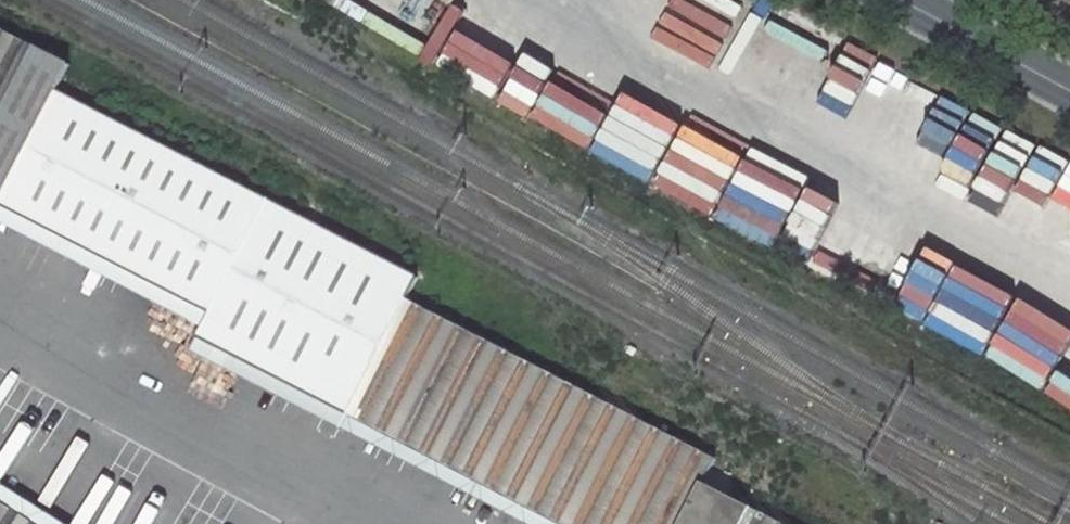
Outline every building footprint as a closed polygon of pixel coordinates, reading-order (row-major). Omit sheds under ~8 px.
[(474,83),(471,88),(530,120),(556,74),(525,56),(533,42),(506,27),(500,37),(451,10),(425,56),(474,83)] [(56,92),(69,66),(0,30),(0,202),(56,92)] [(893,78),(838,44),(816,80),(871,114),(893,78)] [(209,314),(267,200),(56,92),(0,202),(0,206),(209,314)] [(633,169),(652,120),(591,97),(573,147),(633,169)] [(849,287),(885,216),(731,139),(700,202),(761,232),(760,235),(822,266),(819,272),(849,287)] [(408,297),(418,278),(267,200),(209,314),(197,337),(347,415),(558,523),(680,523),(701,481),(713,458),(408,297)] [(1038,387),(1049,369),(1018,350),(1006,369),(1038,387)] [(751,507),(701,481),(680,523),(743,523),(751,507)] [(0,500),(0,523),(38,523),(0,500)] [(751,507),(743,523),(783,523),(751,507)]
